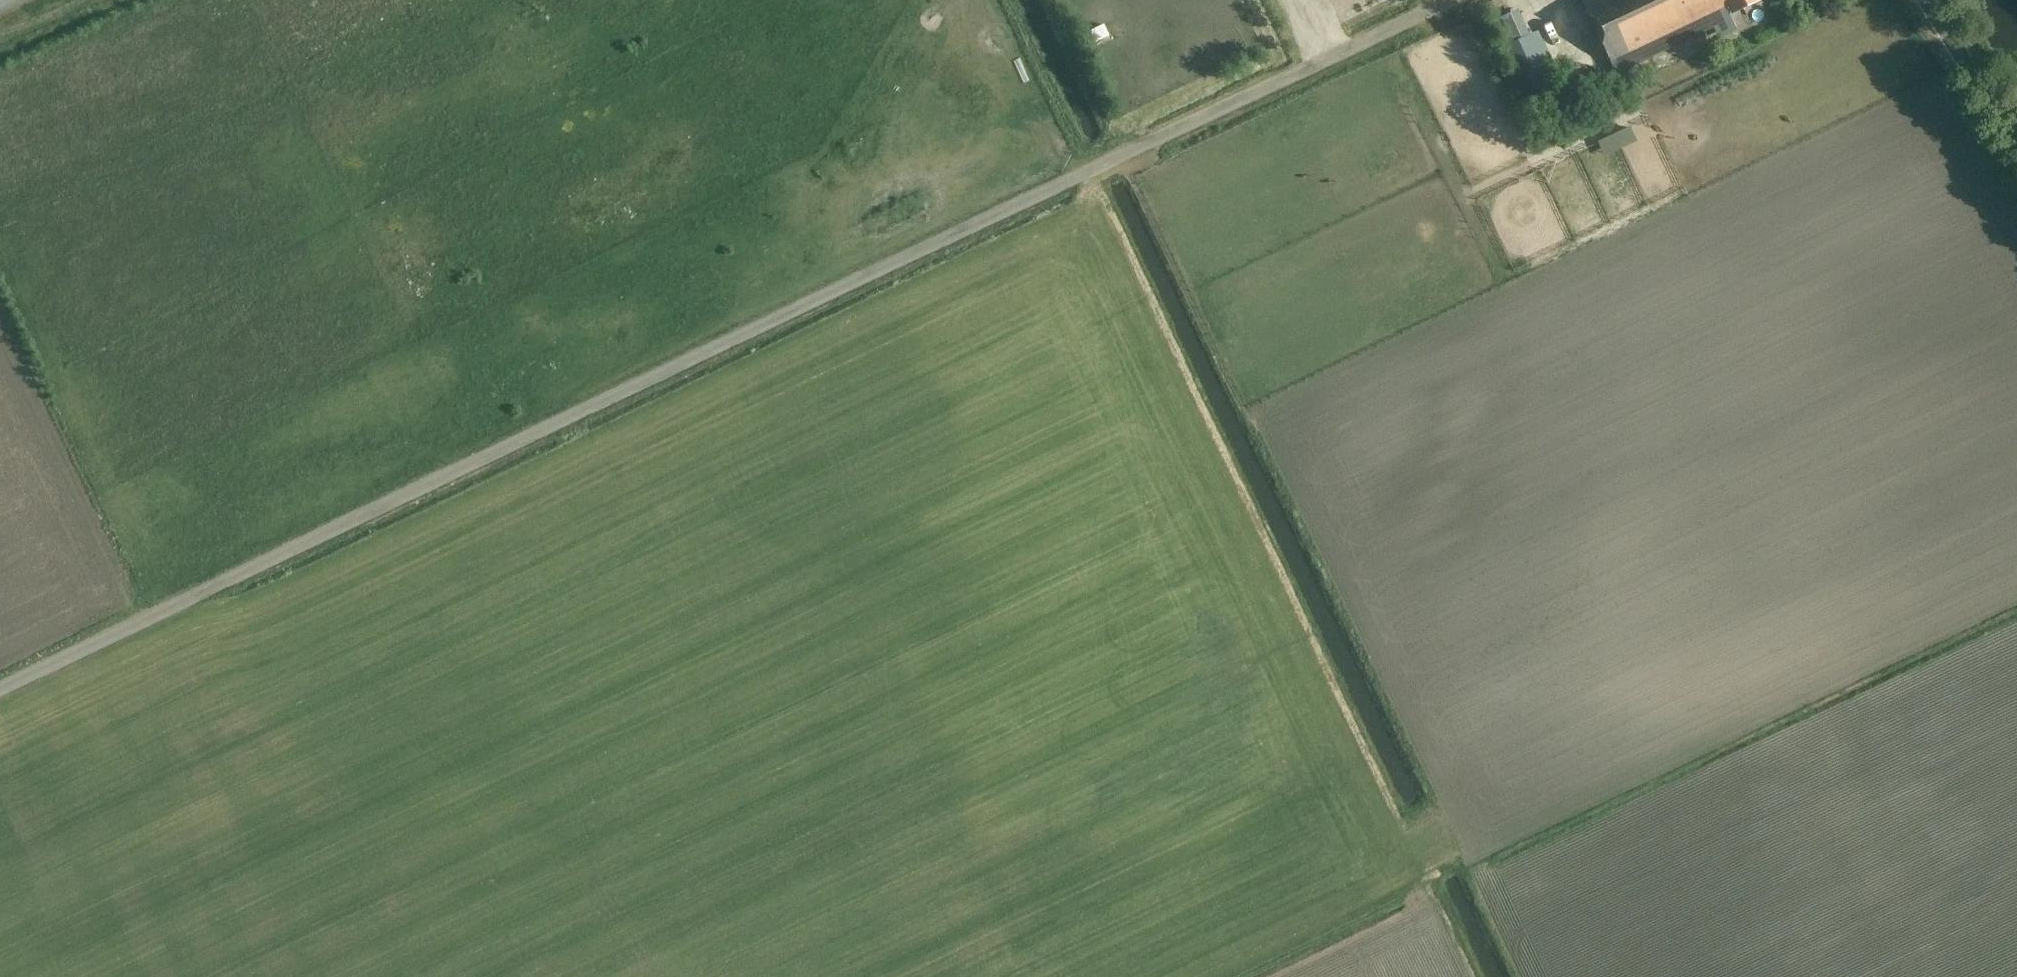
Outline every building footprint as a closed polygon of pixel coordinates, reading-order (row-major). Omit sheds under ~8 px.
[(1611,63),(1729,7),(1732,12),(1758,0),(1581,0),(1611,63)] [(1718,23),(1721,33),(1737,27),(1733,17),(1718,23)] [(1554,81),(1532,34),(1504,47),(1527,94),(1554,81)]
